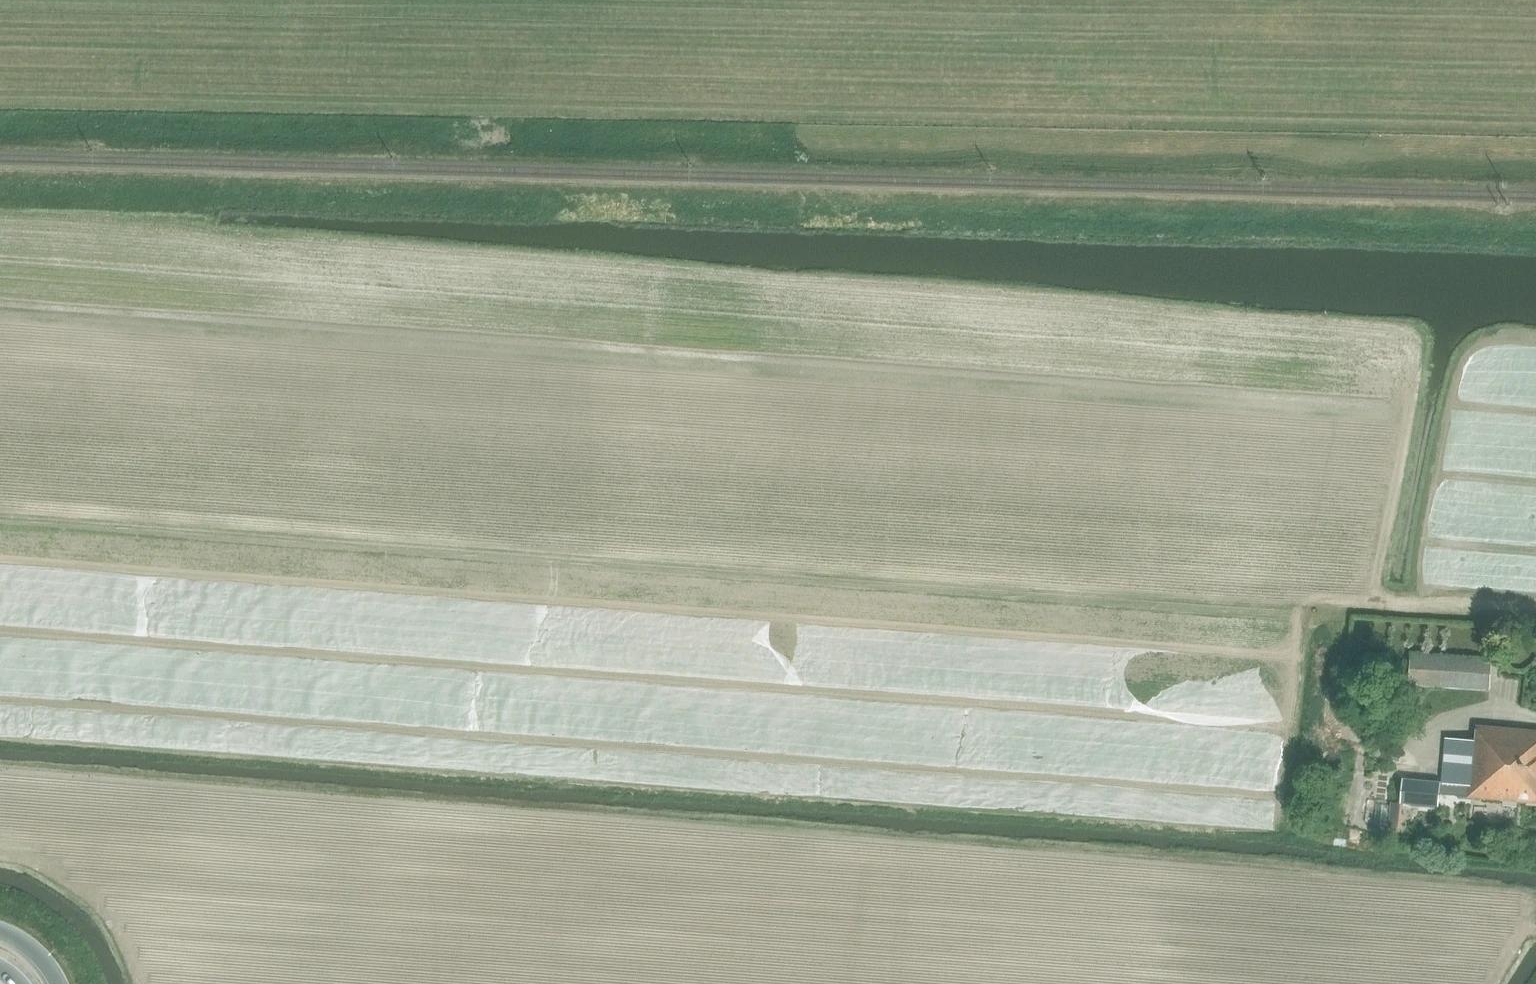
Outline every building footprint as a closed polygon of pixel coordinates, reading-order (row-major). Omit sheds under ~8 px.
[(1410,685),(1490,691),(1492,659),(1412,653),(1410,685)] [(1445,737),(1440,782),(1404,780),(1402,803),(1449,808),(1450,796),(1535,803),(1535,731),(1477,726),(1476,740),(1445,737)] [(1403,804),(1391,802),(1388,828),(1400,829),(1403,804)]
